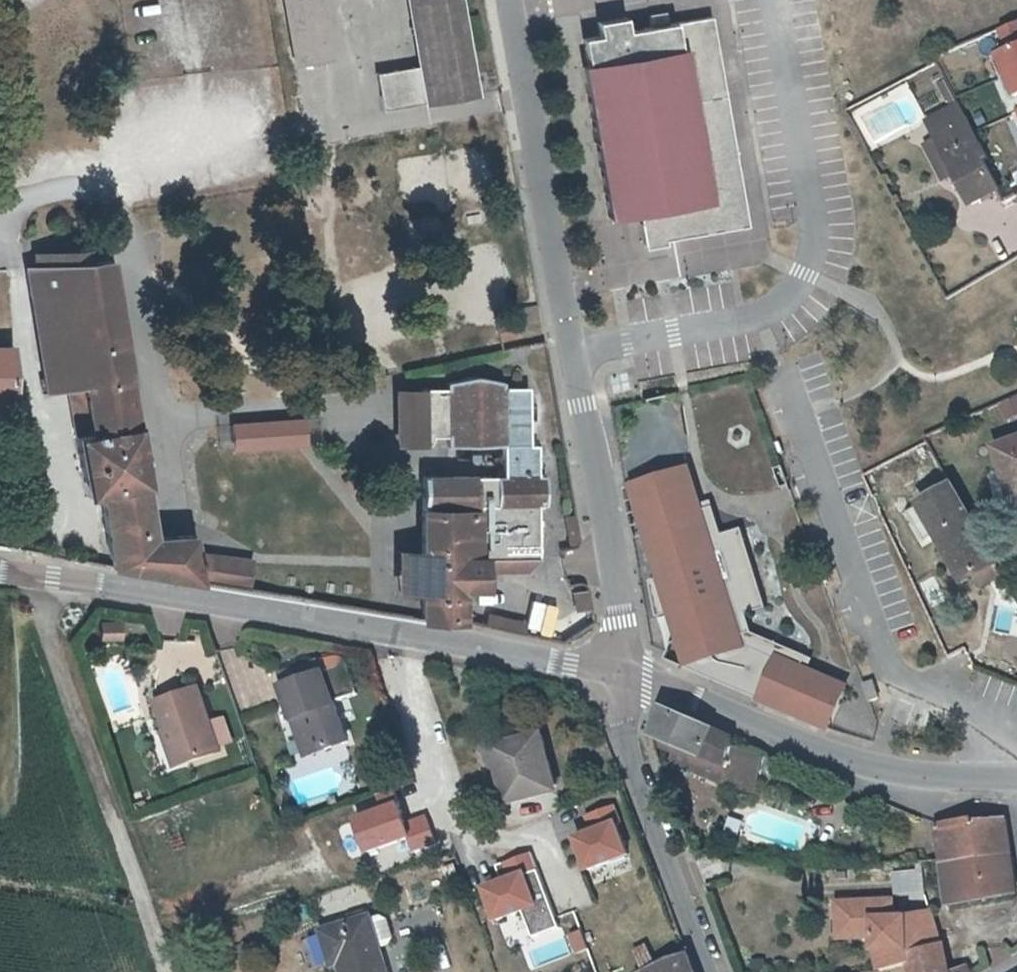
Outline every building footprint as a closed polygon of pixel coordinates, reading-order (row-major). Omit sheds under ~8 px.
[(293,65),(327,60),(318,0),(283,0),(293,65)] [(414,67),(421,106),(481,95),(462,0),(403,0),(414,67)] [(645,16),(646,26),(665,23),(663,13),(645,16)] [(598,220),(633,216),(634,228),(658,224),(660,240),(745,228),(713,17),(621,31),(618,15),(590,19),(592,35),(576,36),(580,65),(575,65),(598,220)] [(989,53),(1010,99),(1016,96),(1016,21),(998,30),(1005,46),(989,53)] [(373,73),(379,112),(421,106),(414,67),(373,73)] [(958,106),(947,83),(941,87),(944,94),(949,95),(955,107),(958,106)] [(971,204),(998,191),(984,163),(987,161),(958,106),(955,107),(930,119),(939,138),(955,172),(971,204)] [(939,138),(925,145),(942,179),(955,172),(939,138)] [(636,244),(660,240),(658,224),(634,228),(636,244)] [(30,263),(26,264),(31,295),(71,292),(84,385),(67,389),(75,436),(86,495),(101,493),(116,567),(249,588),(254,560),(199,551),(195,536),(154,538),(145,485),(148,484),(137,422),(135,422),(110,257),(92,259),(44,262),(30,263)] [(71,292),(31,295),(43,376),(64,373),(67,389),(84,385),(71,292)] [(13,401),(10,347),(0,348),(0,401),(13,401)] [(39,377),(42,393),(67,389),(64,373),(43,376),(39,377)] [(427,548),(427,588),(428,617),(465,621),(466,589),(488,590),(488,562),(530,562),(543,561),(543,511),(551,511),(551,480),(542,480),(542,450),(534,449),(533,392),(509,393),(508,386),(483,380),(478,379),(474,380),(450,386),(451,392),(426,392),(427,428),(423,429),(419,431),(417,434),(417,435),(417,439),(418,442),(421,445),(424,447),(428,448),(431,446),(434,443),(435,439),(435,435),(450,435),(450,446),(507,445),(506,477),(500,477),(500,496),(479,496),(479,495),(479,476),(428,475),(427,548)] [(427,428),(426,392),(404,393),(405,436),(417,435),(417,434),(419,431),(423,429),(427,428)] [(1016,468),(1016,440),(996,448),(1005,473),(1016,468)] [(928,502),(956,489),(932,444),(889,466),(912,510),(922,505),(928,502)] [(693,468),(633,486),(660,583),(654,583),(660,618),(671,616),(687,669),(751,652),(693,468)] [(1005,473),(1014,496),(1016,494),(1016,468),(1005,473)] [(980,532),(956,489),(928,502),(922,505),(965,582),(999,565),(980,532)] [(572,514),(563,516),(568,546),(577,544),(572,514)] [(427,588),(427,548),(404,547),(405,588),(427,588)] [(530,562),(488,562),(488,572),(531,572),(530,562)] [(587,592),(572,594),(575,609),(589,607),(587,592)] [(528,624),(493,617),(491,626),(526,634),(528,624)] [(123,626),(104,625),(103,639),(122,640),(123,626)] [(852,687),(779,657),(761,702),(833,731),(852,687)] [(317,661),(282,673),(287,685),(321,673),(317,661)] [(300,716),(313,753),(347,741),(323,672),(321,673),(287,685),(284,687),(295,718),(300,716)] [(872,704),(881,701),(877,690),(878,690),(876,684),(866,687),(872,704)] [(170,732),(182,765),(219,752),(218,749),(209,726),(196,688),(157,703),(167,733),(170,732)] [(736,747),(738,738),(732,735),(725,731),(718,728),(717,727),(710,724),(696,719),(668,708),(657,735),(696,750),(732,764),(729,782),(741,786),(752,751),(736,747)] [(295,718),(307,755),(313,753),(300,716),(295,718)] [(233,744),(225,721),(209,726),(218,749),(233,744)] [(499,804),(554,789),(539,730),(483,745),(499,804)] [(162,734),(174,768),(182,765),(170,732),(167,733),(162,734)] [(696,750),(657,735),(660,744),(681,753),(678,761),(692,766),(692,760),(696,750)] [(765,754),(752,751),(741,786),(758,792),(765,754)] [(395,802),(350,817),(362,851),(407,836),(402,821),(395,802)] [(619,806),(588,816),(594,833),(579,838),(590,873),(636,859),(619,806)] [(423,814),(402,821),(407,836),(411,849),(433,842),(423,814)] [(1016,853),(1010,820),(985,822),(985,819),(940,826),(945,850),(919,853),(920,864),(924,864),(942,862),(1016,853)] [(1016,853),(942,862),(952,904),(1016,895),(1016,861),(1016,853)] [(532,857),(507,865),(512,879),(484,889),(498,927),(542,912),(530,878),(538,875),(532,857)] [(887,970),(914,964),(911,953),(946,943),(935,912),(909,917),(897,918),(896,900),(871,902),(855,902),(842,902),(843,912),(855,912),(856,937),(879,936),(878,950),(883,971),(887,970)] [(855,912),(843,912),(844,937),(856,937),(855,912)] [(340,969),(345,967),(380,957),(367,913),(319,929),(329,963),(338,960),(340,969)] [(946,943),(911,953),(914,964),(916,971),(956,971),(946,943)] [(684,954),(661,961),(640,971),(690,971),(684,954)] [(380,957),(345,967),(340,969),(341,971),(385,971),(380,957)]
